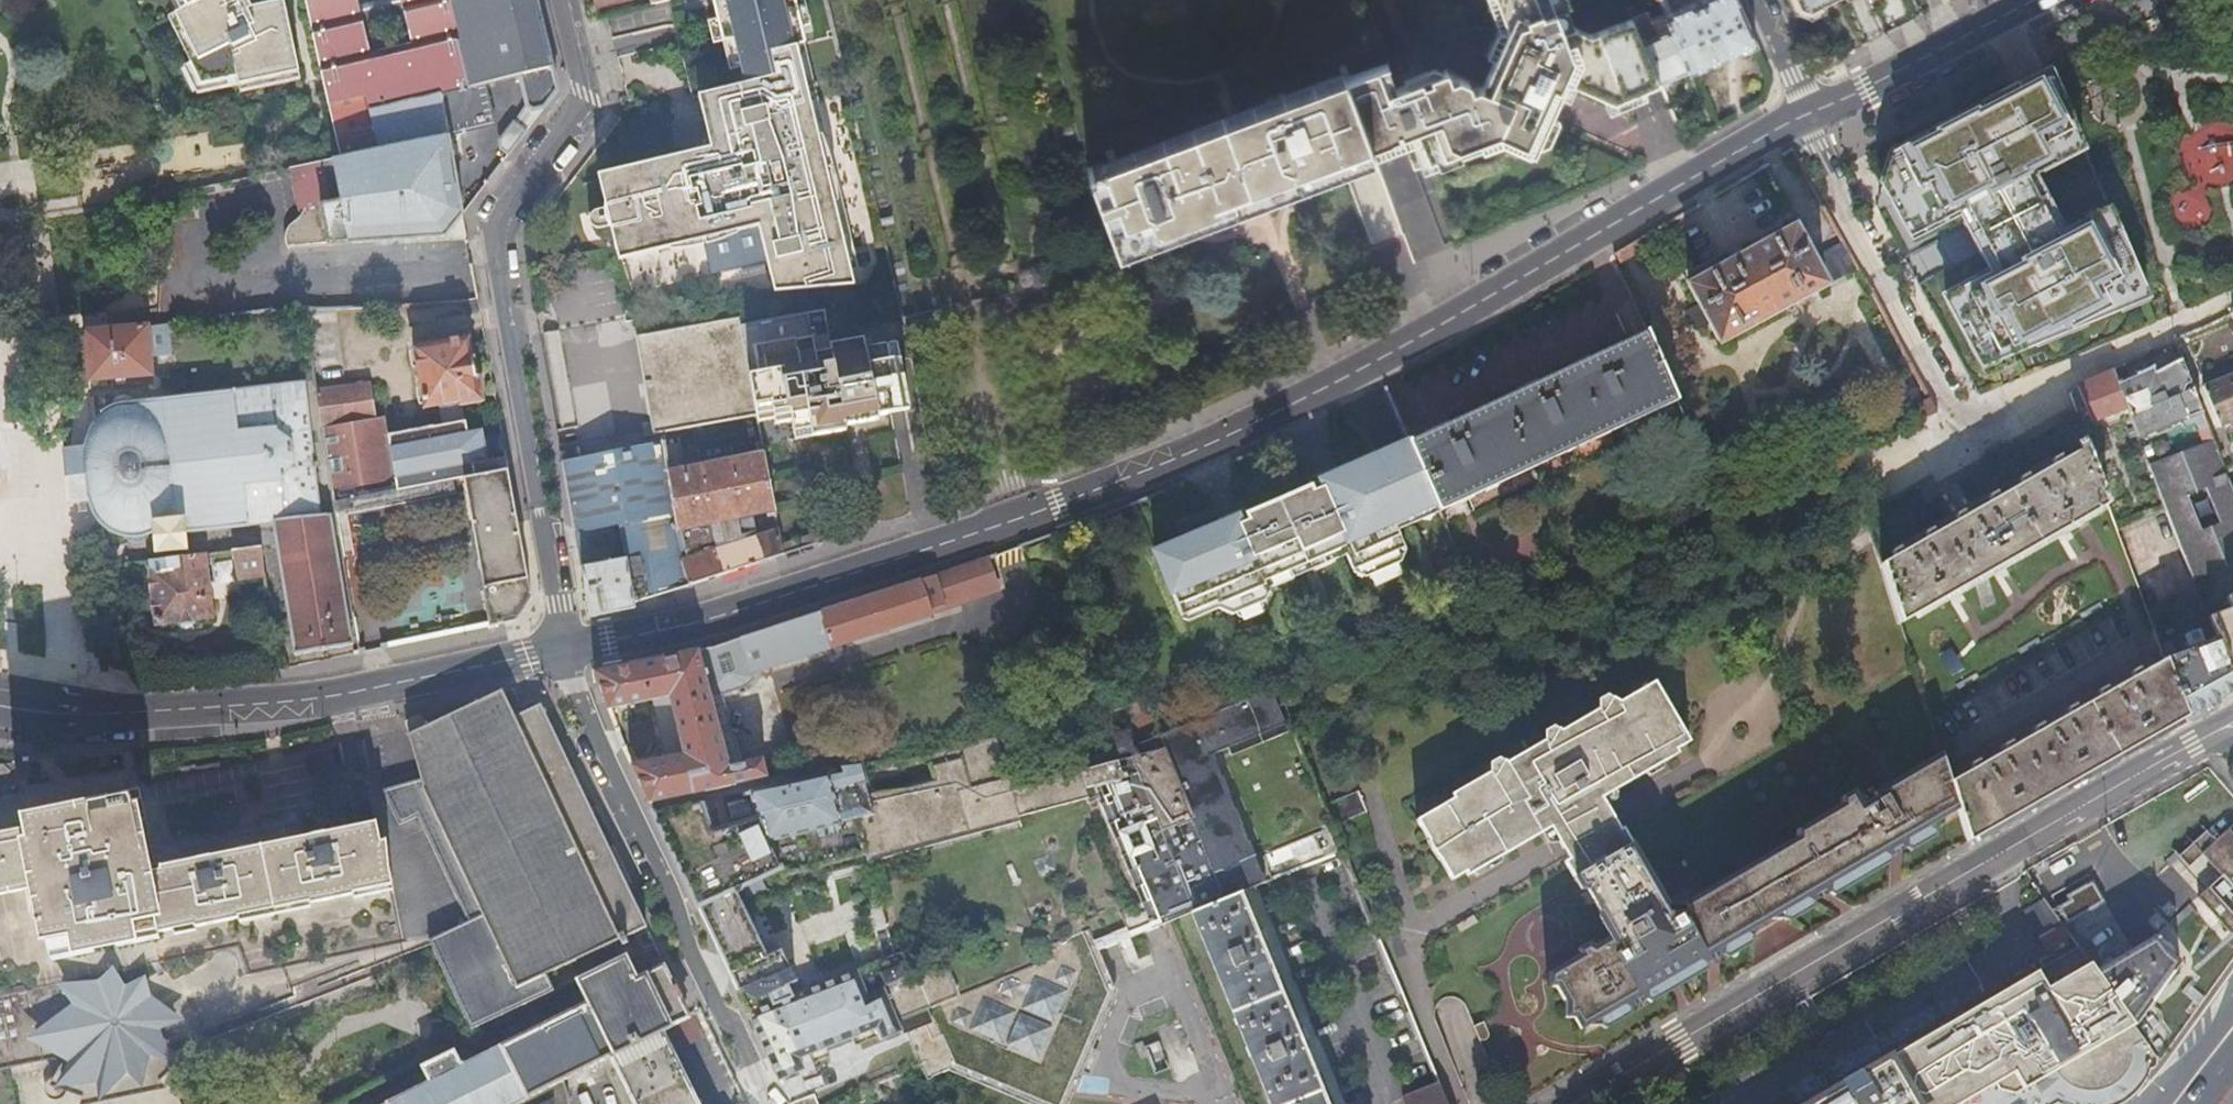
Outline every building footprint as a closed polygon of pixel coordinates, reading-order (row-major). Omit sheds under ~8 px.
[(188,8),(175,14),(197,59),(191,63),(201,84),(236,76),(238,84),(300,75),(285,0),(283,0),(251,7),(248,0),(184,0),(188,8)] [(442,95),(474,88),(453,0),(403,0),(414,43),(373,53),(360,0),(304,0),(325,86),(341,157),(380,148),(371,112),(442,95)] [(551,70),(535,0),(453,0),(474,88),(488,85),(519,78),(551,70)] [(806,42),(796,0),(714,0),(724,40),(735,38),(746,83),(776,76),(770,51),(806,42)] [(1627,94),(1619,75),(1651,62),(1633,18),(1593,35),(1576,28),(1565,33),(1558,17),(1569,13),(1573,11),(1569,0),(1497,0),(1507,26),(1493,57),(1559,87),(1564,77),(1614,100),(1627,94)] [(1757,40),(1739,0),(1697,0),(1666,13),(1672,28),(1689,68),(1757,40)] [(1802,5),(1813,8),(1829,0),(1800,0),(1802,5)] [(1653,66),(1659,81),(1689,68),(1672,28),(1666,13),(1652,19),(1649,11),(1648,11),(1643,1),(1628,7),(1633,17),(1633,18),(1651,62),(1653,66)] [(1569,13),(1558,17),(1565,33),(1576,28),(1569,13)] [(826,286),(857,284),(854,268),(861,266),(806,42),(770,51),(776,76),(746,83),(708,91),(713,113),(704,115),(709,138),(713,153),(622,175),(621,168),(598,173),(618,258),(673,246),(707,238),(708,238),(725,234),(726,233),(741,230),(759,226),(774,290),(826,286)] [(1560,93),(1559,87),(1493,57),(1482,84),(1529,105),(1514,138),(1500,132),(1495,134),(1506,139),(1533,152),(1560,93)] [(1344,76),(1370,145),(1401,133),(1404,141),(1413,165),(1457,148),(1481,139),(1495,134),(1500,132),(1514,138),(1529,105),(1482,84),(1481,85),(1479,84),(1472,87),(1469,79),(1458,75),(1450,77),(1446,67),(1395,86),(1385,61),(1344,76)] [(1635,91),(1659,81),(1653,66),(1651,62),(1619,75),(1627,94),(1635,91)] [(551,70),(519,78),(527,109),(516,123),(514,122),(504,134),(505,136),(505,138),(509,153),(531,124),(557,90),(551,70)] [(1892,154),(1882,186),(1907,233),(1945,213),(1943,209),(1962,199),(1985,243),(2003,277),(1993,283),(1991,279),(1946,303),(1986,376),(2017,363),(2011,348),(2146,293),(2113,215),(2060,243),(2023,172),(2082,142),(2051,71),(2037,79),(1892,154)] [(1346,154),(1370,145),(1344,76),(1343,75),(1096,169),(1094,165),(1089,168),(1116,241),(1346,154)] [(474,88),(442,95),(450,132),(496,121),(488,85),(474,88)] [(708,91),(699,93),(704,115),(713,113),(708,91)] [(450,132),(442,95),(371,112),(380,148),(450,132)] [(380,148),(341,157),(333,157),(341,199),(306,206),(305,208),(304,210),(304,212),(303,213),(302,214),(301,216),(299,217),(296,220),(293,223),(290,227),(288,231),(287,236),(287,241),(288,245),(289,247),(447,235),(463,213),(450,132),(380,148)] [(1401,133),(1370,145),(1373,153),(1383,149),(1404,141),(1401,133)] [(1481,139),(1484,147),(1506,139),(1495,134),(1481,139)] [(501,148),(509,153),(505,138),(505,136),(501,141),(501,148)] [(691,151),(621,168),(622,175),(713,153),(709,138),(704,139),(701,141),(691,151)] [(1481,139),(1457,148),(1460,156),(1484,147),(1481,139)] [(333,157),(291,166),(299,207),(306,206),(341,199),(333,157)] [(1721,341),(1826,283),(1812,256),(1794,225),(1689,284),(1699,302),(1710,321),(1721,341)] [(741,232),(741,230),(726,233),(725,234),(708,238),(709,243),(727,237),(741,232)] [(708,243),(707,238),(673,246),(673,248),(708,243)] [(1827,284),(1858,267),(1843,239),(1812,256),(1826,283),(1827,284)] [(1630,243),(1615,251),(1620,260),(1635,251),(1630,243)] [(1095,255),(1098,269),(1115,265),(1112,251),(1095,255)] [(481,311),(479,300),(467,300),(468,311),(481,311)] [(1699,302),(1687,309),(1697,328),(1710,321),(1699,302)] [(658,426),(644,428),(645,435),(661,432),(660,427),(755,410),(755,414),(771,411),(773,424),(791,421),(793,432),(809,429),(811,437),(846,431),(845,426),(879,420),(878,416),(908,410),(897,347),(868,352),(867,342),(833,347),(827,314),(742,328),(740,320),(644,335),(658,426)] [(153,374),(149,324),(86,329),(90,380),(153,374)] [(1679,400),(1648,329),(1410,439),(1422,467),(1436,500),(1439,509),(1679,400)] [(560,333),(544,336),(561,429),(577,426),(560,333)] [(425,407),(444,404),(459,402),(481,398),(479,392),(480,392),(471,337),(415,347),(425,407)] [(2205,418),(2181,358),(2155,372),(2152,366),(2136,373),(2137,375),(2117,383),(2126,407),(2138,437),(2196,413),(2199,420),(2205,418)] [(2112,371),(2079,385),(2092,421),(2126,407),(2117,383),(2112,371)] [(2204,384),(2221,425),(2232,420),(2232,373),(2204,384)] [(273,521),(320,513),(304,382),(135,401),(131,397),(124,394),(117,396),(113,399),(112,393),(91,398),(93,421),(87,431),(85,437),(84,447),(91,500),(93,507),(97,514),(102,521),(108,526),(114,531),(123,534),(125,535),(127,537),(133,541),(140,541),(147,538),(150,533),(158,532),(159,547),(184,545),(183,530),(273,521)] [(373,383),(319,391),(336,504),(340,525),(349,523),(346,506),(345,504),(359,502),(354,474),(364,472),(389,468),(389,466),(392,466),(394,478),(395,479),(451,468),(462,466),(479,575),(477,575),(487,625),(515,619),(531,598),(508,469),(476,475),(466,420),(463,420),(447,424),(389,435),(390,446),(387,446),(383,419),(378,420),(373,383)] [(1938,412),(1929,396),(1917,402),(1925,417),(1938,412)] [(459,402),(444,404),(447,424),(463,420),(459,402)] [(505,450),(502,433),(478,438),(481,454),(505,450)] [(1394,519),(1436,500),(1422,467),(1410,439),(1377,455),(1380,462),(1370,466),(1367,459),(1336,474),(1339,481),(1314,492),(1311,485),(1247,515),(1251,522),(1227,533),(1224,526),(1156,557),(1185,620),(1220,605),(1223,611),(1237,617),(1270,603),(1275,588),(1272,581),(1345,547),(1357,571),(1368,576),(1403,559),(1406,548),(1394,519)] [(1900,621),(2110,505),(2090,449),(2084,440),(2079,443),(2083,450),(1881,560),(1900,621)] [(2225,467),(2214,440),(2149,465),(2192,576),(2232,560),(2232,487),(2225,467)] [(693,582),(816,542),(813,533),(782,543),(779,528),(758,535),(754,514),(775,510),(764,452),(669,470),(665,442),(566,461),(563,461),(590,615),(634,606),(633,603),(689,584),(693,582)] [(91,500),(84,447),(69,449),(68,449),(67,451),(70,475),(73,501),(75,502),(91,500)] [(454,485),(451,468),(395,479),(394,478),(367,483),(364,472),(354,474),(359,502),(345,504),(346,506),(454,485)] [(320,513),(273,521),(296,652),(352,642),(330,512),(320,513)] [(239,577),(267,574),(263,546),(234,549),(239,577)] [(206,552),(153,558),(154,570),(151,570),(157,617),(162,622),(214,615),(206,552)] [(986,555),(948,568),(952,577),(946,579),(953,598),(996,583),(986,555)] [(952,577),(948,568),(922,577),(742,635),(707,647),(700,648),(595,669),(608,706),(631,702),(631,705),(635,704),(634,701),(655,697),(671,694),(683,752),(667,755),(630,762),(649,802),(767,775),(763,756),(741,761),(729,764),(709,691),(721,693),(746,685),(754,676),(752,670),(829,645),(830,647),(933,613),(931,607),(954,600),(953,598),(946,579),(952,577)] [(2210,623),(2216,636),(2232,680),(2232,613),(2210,623)] [(2232,689),(2232,680),(2216,636),(2203,641),(2198,629),(2172,639),(2177,651),(2166,656),(2188,714),(2232,689)] [(2188,714),(2166,656),(1949,779),(1958,807),(1968,840),(2055,788),(2188,714)] [(1949,779),(1940,751),(1873,791),(1875,795),(1863,803),(1854,788),(1842,795),(1840,802),(1798,827),(1797,835),(1682,903),(1669,903),(1633,842),(1630,844),(1602,796),(1679,752),(1677,747),(1690,740),(1656,681),(1621,701),(1613,696),(1603,711),(1598,709),(1564,729),(1560,727),(1551,741),(1546,739),(1508,760),(1504,758),(1496,773),(1491,770),(1453,792),(1455,796),(1418,817),(1430,835),(1435,846),(1443,855),(1457,875),(1471,867),(1473,871),(1556,823),(1584,871),(1580,873),(1615,933),(1596,944),(1589,941),(1579,948),(1582,953),(1549,972),(1548,985),(1558,986),(1567,1002),(1566,1016),(1575,1016),(1582,1027),(1588,1023),(1601,1022),(1601,1016),(1624,1003),(1630,1006),(1906,846),(1907,840),(1929,827),(1935,829),(1940,818),(1958,807),(1949,779)] [(1106,782),(1110,792),(1103,795),(1156,923),(1192,909),(1239,890),(1264,880),(1211,752),(1225,746),(1228,754),(1287,730),(1269,686),(1233,700),(1230,692),(1222,690),(1208,695),(1205,702),(1208,711),(1125,745),(1121,730),(1104,735),(1108,750),(1031,773),(1029,771),(1010,777),(999,734),(906,756),(860,762),(853,764),(842,766),(842,769),(735,792),(741,819),(709,828),(699,800),(653,810),(760,1039),(884,987),(897,1018),(956,995),(940,953),(914,963),(906,947),(856,967),(792,993),(787,983),(789,982),(782,968),(775,972),(748,916),(752,909),(757,903),(769,895),(770,895),(770,896),(771,896),(772,896),(772,897),(773,899),(788,893),(788,891),(789,891),(790,890),(790,889),(791,889),(791,888),(791,887),(800,885),(808,886),(810,886),(814,887),(817,889),(820,892),(829,888),(825,877),(1022,820),(1020,816),(1070,801),(1089,795),(1087,787),(1106,782)] [(554,988),(547,973),(620,938),(623,944),(629,941),(626,935),(645,926),(647,925),(625,880),(541,703),(515,715),(502,689),(483,698),(425,725),(409,733),(421,776),(381,787),(400,823),(420,814),(470,919),(430,938),(432,942),(473,1028),(554,988)] [(721,693),(709,691),(729,764),(741,761),(721,693)] [(671,694),(655,697),(667,755),(683,752),(671,694)] [(406,722),(409,733),(425,725),(420,715),(413,719),(406,722)] [(839,757),(841,763),(842,766),(853,764),(851,754),(839,757)] [(1357,784),(1324,798),(1334,823),(1367,809),(1357,784)] [(716,797),(719,812),(737,808),(734,792),(716,797)] [(50,951),(163,927),(151,865),(137,798),(116,802),(45,816),(23,821),(24,828),(36,886),(44,924),(50,951)] [(267,842),(281,904),(392,882),(377,820),(366,822),(292,837),(267,842)] [(2202,855),(2220,873),(2198,894),(2232,932),(2232,931),(2232,821),(2215,837),(2201,824),(2174,849),(2189,866),(2202,855)] [(1929,827),(1907,840),(1906,846),(1912,848),(1934,836),(1935,829),(1929,827)] [(36,886),(24,828),(0,833),(0,893),(36,886)] [(262,907),(281,904),(267,842),(250,845),(157,864),(151,865),(163,927),(170,926),(262,907)] [(1192,909),(1272,1103),(1327,1103),(1300,1038),(1307,1036),(1302,1025),(1296,1028),(1260,940),(1266,937),(1262,927),(1255,929),(1239,890),(1192,909)] [(2064,924),(2046,899),(2025,911),(2040,937),(2064,924)] [(2064,924),(2040,937),(2048,951),(2072,936),(2065,925),(2064,924)] [(2157,934),(2096,970),(2134,1023),(2181,960),(2157,934)] [(2060,1101),(2062,1103),(2065,1103),(2118,1103),(2128,1098),(2138,1090),(2148,1076),(2152,1067),(2160,1059),(2150,1045),(2134,1023),(2096,970),(2080,946),(1977,1006),(1888,1058),(1889,1059),(1864,1074),(1862,1069),(1831,1088),(1833,1092),(1814,1103),(2054,1103),(2060,1101)] [(54,1057),(69,1066),(62,1079),(103,1091),(102,1083),(137,1077),(142,1083),(173,1056),(168,1050),(183,1037),(294,994),(291,986),(359,960),(357,952),(245,974),(234,947),(0,994),(0,1025),(9,1066),(54,1057)] [(1096,947),(900,1026),(901,1029),(902,1031),(906,1030),(908,1036),(929,1079),(935,1076),(934,1074),(951,1066),(1042,1103),(1062,1103),(1112,985),(1096,947)] [(636,1103),(698,1103),(672,1050),(661,1028),(688,1015),(662,963),(636,976),(625,955),(578,979),(581,984),(589,1000),(478,1056),(476,1051),(474,1047),(471,1045),(467,1044),(462,1045),(457,1048),(426,1063),(433,1078),(382,1103),(511,1103),(563,1077),(611,1053),(636,1103)] [(901,1029),(900,1026),(897,1018),(884,987),(760,1039),(778,1077),(804,1067),(800,1056),(877,1024),(882,1036),(901,1029)] [(1601,1016),(1601,1022),(1607,1025),(1629,1012),(1630,1006),(1624,1003),(1601,1016)] [(694,1012),(688,1015),(661,1028),(672,1050),(705,1034),(694,1012)] [(2,1067),(9,1066),(0,1025),(0,1068),(2,1067)] [(569,1098),(567,1088),(564,1078),(563,1077),(511,1103),(569,1103),(569,1098)] [(1439,1081),(1404,1095),(1408,1103),(1449,1103),(1439,1081)] [(789,1100),(791,1103),(819,1103),(813,1089),(789,1100)]
